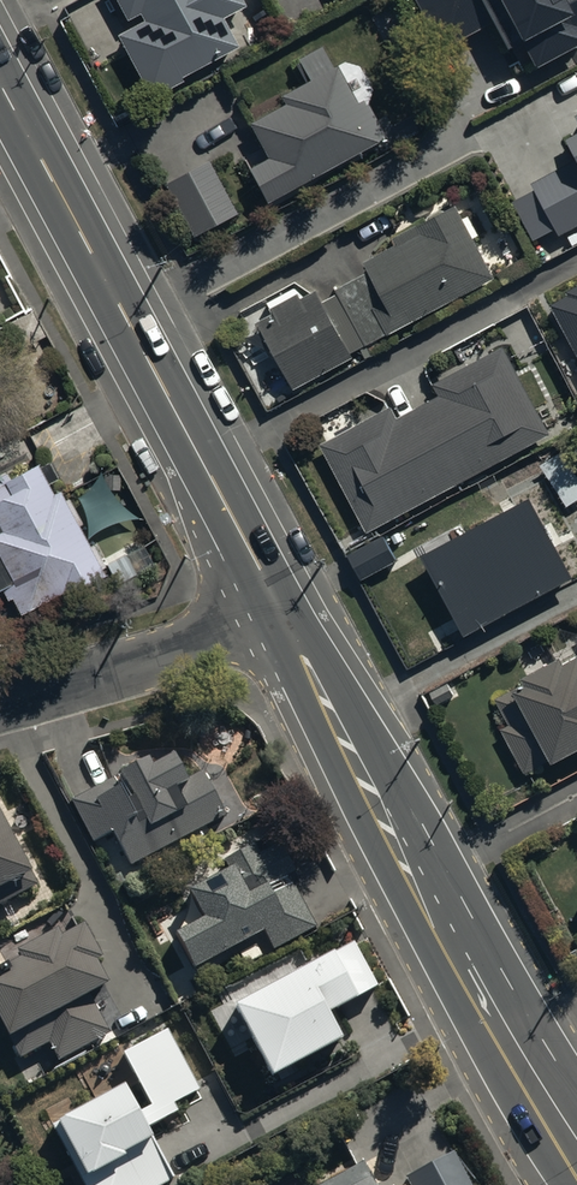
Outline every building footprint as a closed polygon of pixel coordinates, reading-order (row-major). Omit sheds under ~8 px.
[(131,26),(142,20),(147,30),(121,44),(153,103),(242,55),(227,26),(249,14),(241,0),(117,0),(131,26)] [(576,17),(576,0),(412,0),(437,46),(495,15),(515,51),(526,45),(534,59),(576,36),(576,19),(576,18),(576,17)] [(247,117),(265,149),(244,160),(264,197),(384,132),(364,95),(358,98),(341,66),(335,56),(280,86),(285,96),(247,117)] [(576,153),(576,120),(563,127),(576,153)] [(161,178),(192,236),(238,211),(206,154),(161,178)] [(531,179),(558,229),(576,219),(576,154),(531,179)] [(353,352),(350,348),(366,340),(398,322),(494,271),(459,206),(453,197),(391,230),(396,240),(363,258),(367,265),(334,282),(339,290),(323,299),(314,282),(256,314),(294,384),(353,352)] [(551,302),(576,350),(576,287),(551,302)] [(325,454),(366,529),(550,429),(509,355),(501,341),(432,378),(440,393),(398,415),(390,400),(317,440),(325,454)] [(52,489),(34,457),(0,476),(0,591),(8,587),(21,611),(104,564),(59,485),(52,489)] [(418,548),(462,630),(572,570),(527,489),(418,548)] [(343,551),(357,576),(396,554),(382,529),(343,551)] [(563,658),(556,646),(521,665),(527,677),(494,695),(507,719),(499,723),(524,769),(576,740),(576,650),(563,658)] [(201,767),(185,775),(167,739),(111,767),(115,773),(71,795),(93,839),(112,830),(130,864),(226,815),(201,767)] [(34,882),(0,816),(0,899),(34,882)] [(220,952),(263,930),(271,946),(315,924),(269,833),(224,855),(228,862),(185,883),(199,911),(171,925),(192,966),(220,952)] [(0,960),(0,1019),(18,1055),(50,1039),(59,1057),(111,1031),(102,1013),(89,988),(112,976),(83,918),(60,929),(0,960)] [(231,995),(272,1077),(343,1041),(328,1011),(378,986),(352,934),(301,960),(231,995)] [(147,1100),(135,1106),(119,1074),(49,1110),(87,1184),(161,1184),(172,1179),(146,1127),(180,1110),(175,1102),(199,1090),(166,1025),(120,1048),(147,1100)] [(410,1184),(475,1184),(454,1148),(404,1175),(410,1184)] [(368,1169),(362,1158),(314,1184),(377,1184),(368,1169)]
